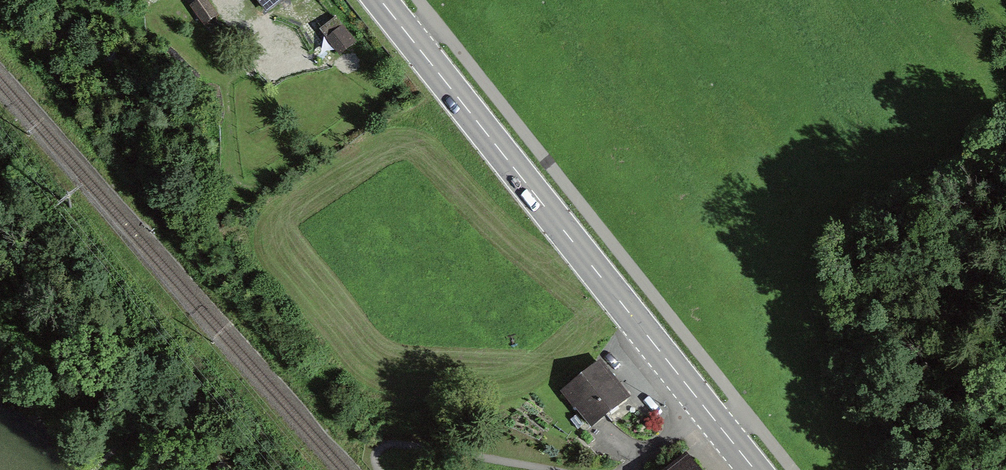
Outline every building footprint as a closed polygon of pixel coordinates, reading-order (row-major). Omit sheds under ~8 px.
[(216,18),(204,2),(194,9),(206,26),(216,18)] [(631,403),(599,365),(565,393),(597,431),(631,403)] [(688,461),(675,469),(695,469),(688,461)]
